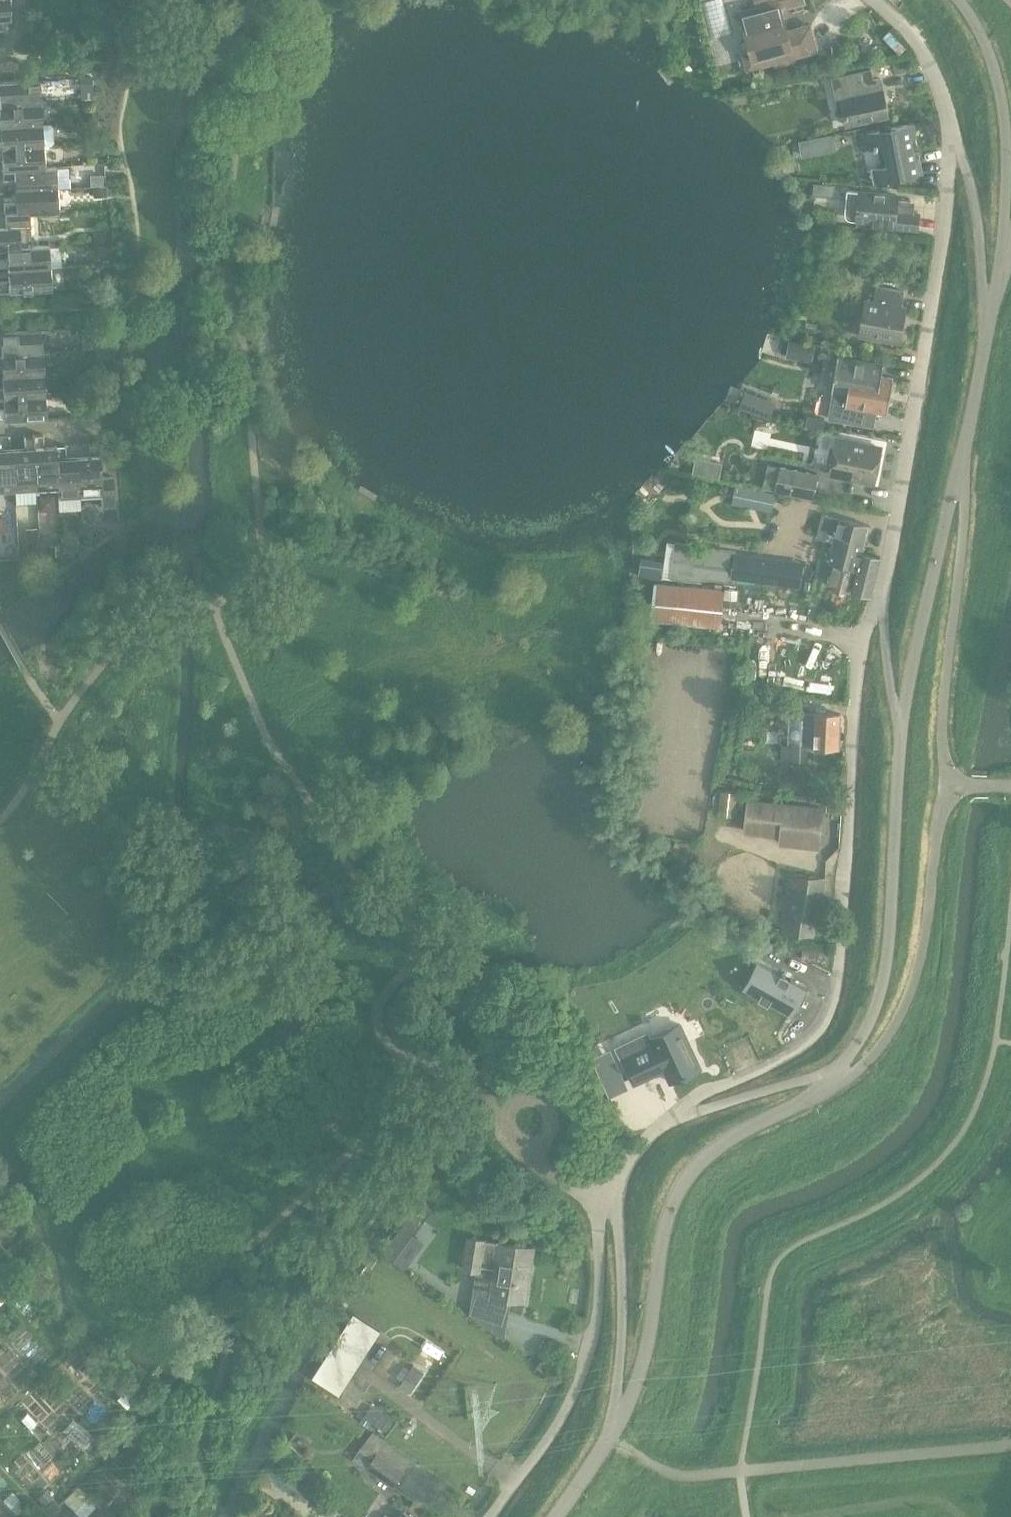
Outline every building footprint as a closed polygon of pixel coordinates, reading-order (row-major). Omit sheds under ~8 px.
[(6,19),(11,19),(9,0),(0,0),(0,19),(6,19)] [(741,12),(752,52),(744,54),(748,69),(765,65),(765,66),(780,61),(781,65),(796,61),(795,57),(818,50),(811,25),(787,32),(782,10),(805,4),(804,0),(755,0),(757,7),(741,12)] [(91,78),(81,78),(82,92),(92,92),(91,78)] [(876,93),(874,80),(835,88),(838,102),(842,101),(848,125),(889,117),(883,91),(876,93)] [(47,103),(47,100),(41,101),(40,81),(0,83),(0,105),(47,103)] [(0,105),(0,125),(0,127),(42,125),(41,106),(47,105),(47,103),(0,105)] [(874,184),(914,176),(911,163),(916,162),(914,154),(920,153),(914,124),(861,134),(864,151),(879,148),(883,167),(872,169),(874,184)] [(0,139),(0,149),(50,146),(51,146),(53,142),(53,128),(50,125),(43,125),(42,125),(0,127),(1,139),(0,139)] [(834,134),(800,140),(803,156),(838,150),(834,134)] [(0,149),(0,158),(2,158),(3,170),(45,168),(45,167),(44,149),(50,148),(50,146),(0,149)] [(45,168),(3,170),(3,180),(15,179),(15,191),(58,189),(57,169),(63,169),(62,166),(45,167),(45,168)] [(104,175),(91,176),(91,187),(104,186),(104,175)] [(106,186),(93,187),(94,196),(106,195),(106,186)] [(4,203),(5,213),(30,212),(30,213),(65,211),(65,209),(59,209),(58,189),(15,191),(16,203),(4,203)] [(849,191),(846,213),(847,216),(849,218),(852,219),(874,222),(874,225),(918,230),(920,214),(910,214),(911,202),(898,200),(899,196),(849,191)] [(32,247),(32,246),(30,213),(30,212),(5,213),(6,226),(0,226),(0,249),(32,247)] [(108,232),(94,233),(94,242),(109,241),(108,232)] [(7,258),(8,270),(50,268),(49,248),(55,248),(55,245),(32,246),(32,247),(0,249),(0,259),(7,258)] [(8,270),(9,282),(0,282),(0,293),(58,290),(57,287),(51,287),(50,268),(8,270)] [(867,301),(861,336),(900,343),(906,308),(902,307),(905,291),(877,287),(874,302),(867,301)] [(49,352),(49,350),(43,350),(42,330),(0,333),(0,338),(0,345),(0,355),(49,352)] [(790,340),(787,357),(813,361),(816,345),(790,340)] [(113,349),(96,350),(96,361),(114,360),(113,349)] [(0,355),(0,365),(1,365),(2,377),(44,374),(43,355),(49,355),(49,352),(0,355)] [(834,394),(830,418),(844,421),(844,422),(874,427),(876,412),(888,414),(894,379),(882,377),(884,365),(839,357),(833,393),(834,394)] [(52,396),(52,393),(46,393),(44,374),(2,377),(3,389),(0,389),(0,398),(52,396)] [(747,394),(741,410),(771,421),(777,405),(747,394)] [(0,398),(0,408),(4,408),(5,421),(47,418),(46,398),(52,398),(52,396),(0,398)] [(43,434),(34,435),(37,495),(40,495),(39,489),(58,488),(56,445),(44,446),(43,434)] [(25,447),(13,448),(15,490),(34,489),(35,495),(37,495),(34,435),(24,436),(25,447)] [(13,448),(1,449),(0,437),(0,491),(15,490),(13,448)] [(838,439),(834,458),(831,473),(832,474),(832,473),(874,481),(874,482),(875,482),(882,448),(881,448),(881,449),(839,440),(839,439),(838,439)] [(90,455),(78,456),(81,498),(101,497),(102,507),(115,506),(114,476),(102,477),(100,443),(89,444),(90,455)] [(66,445),(56,445),(58,488),(58,506),(61,505),(61,499),(81,498),(78,456),(66,457),(66,445)] [(770,464),(764,489),(813,499),(818,474),(770,464)] [(736,485),(733,501),(760,507),(763,491),(736,485)] [(823,515),(818,538),(835,542),(830,564),(835,565),(830,586),(853,592),(853,590),(872,595),(881,557),(863,553),(870,526),(823,515)] [(38,541),(27,542),(27,555),(39,554),(38,541)] [(696,546),(678,543),(673,577),(702,581),(702,576),(728,580),(731,556),(695,551),(696,546)] [(60,545),(51,546),(51,557),(61,556),(60,545)] [(776,562),(735,557),(732,578),(773,583),(776,562)] [(652,619),(718,626),(722,591),(655,584),(652,619)] [(726,590),(725,599),(738,600),(739,591),(726,590)] [(805,719),(803,747),(808,747),(839,748),(841,714),(805,713),(799,713),(799,719),(805,719)] [(793,746),(793,761),(807,761),(808,747),(803,747),(793,746)] [(799,778),(779,776),(778,787),(798,789),(799,778)] [(809,782),(803,789),(813,798),(820,790),(809,782)] [(738,794),(722,792),(719,815),(736,816),(738,794)] [(749,801),(747,823),(783,827),(781,843),(819,847),(823,809),(749,801)] [(786,895),(784,909),(791,910),(789,932),(814,935),(816,913),(821,914),(826,877),(824,877),(789,873),(786,895)] [(743,986),(743,988),(759,997),(759,998),(760,999),(761,998),(768,1002),(768,1003),(769,1004),(770,1003),(793,1016),(794,1014),(790,1012),(804,988),(807,990),(808,988),(791,979),(792,978),(791,977),(790,978),(782,974),(783,973),(781,972),(781,973),(758,961),(757,962),(760,964),(747,988),(743,986)] [(648,1054),(623,1070),(637,1093),(656,1081),(654,1080),(661,1076),(669,1089),(698,1072),(673,1031),(644,1048),(648,1054)] [(402,1226),(383,1253),(406,1270),(419,1250),(413,1246),(419,1238),(402,1226)] [(469,1238),(464,1268),(480,1271),(481,1266),(496,1269),(492,1296),(525,1301),(534,1248),(469,1238)] [(355,1314),(314,1377),(339,1393),(381,1331),(355,1314)] [(415,1367),(403,1385),(412,1391),(424,1374),(415,1367)] [(375,1458),(362,1448),(355,1459),(368,1468),(375,1458)] [(375,1458),(368,1468),(393,1486),(404,1471),(378,1453),(375,1458)]
